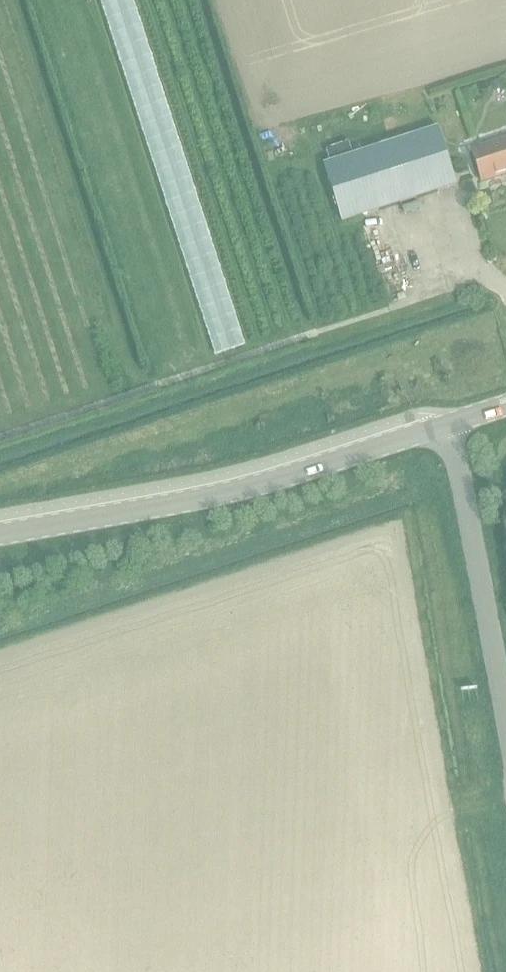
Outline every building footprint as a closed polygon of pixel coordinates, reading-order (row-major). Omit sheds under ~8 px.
[(502,79),(489,84),(492,93),(504,89),(502,79)] [(322,165),(342,221),(457,184),(440,127),(437,128),(323,165),(322,165)] [(482,183),(505,175),(505,140),(471,151),(482,183)]
